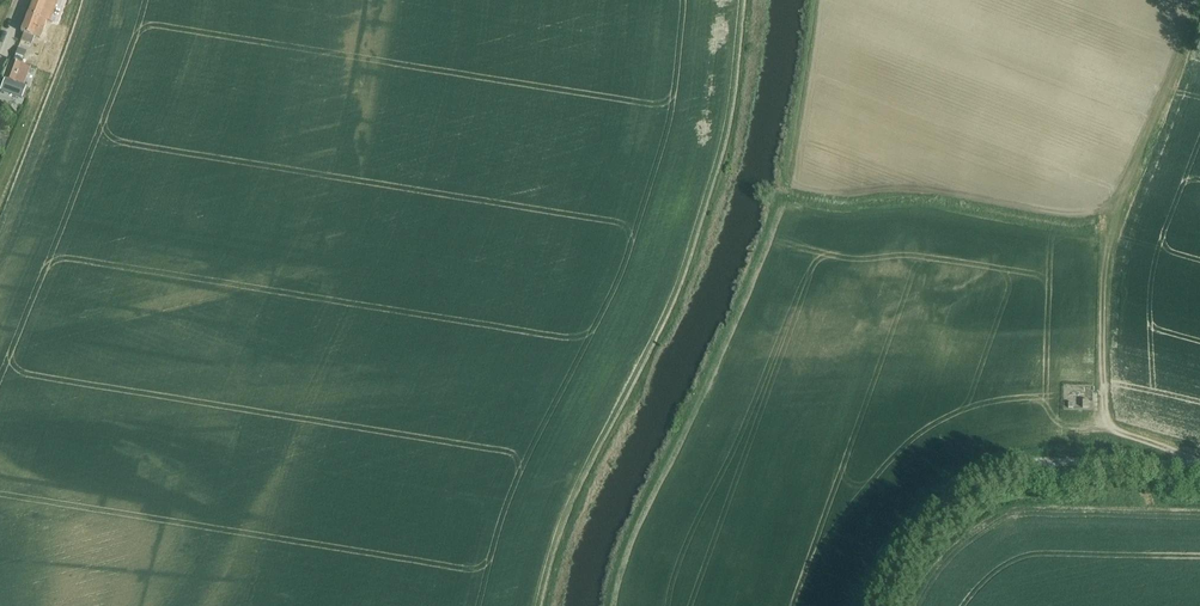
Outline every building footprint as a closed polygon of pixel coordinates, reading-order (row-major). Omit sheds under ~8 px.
[(28,14),(47,20),(49,21),(57,0),(46,0),(45,0),(33,0),(28,14)] [(40,39),(47,20),(28,14),(21,32),(25,33),(22,40),(32,44),(34,37),(40,39)] [(18,48),(14,59),(23,62),(26,51),(18,48)] [(23,86),(30,68),(10,61),(4,79),(4,80),(0,91),(22,98),(26,87),(23,86)]
